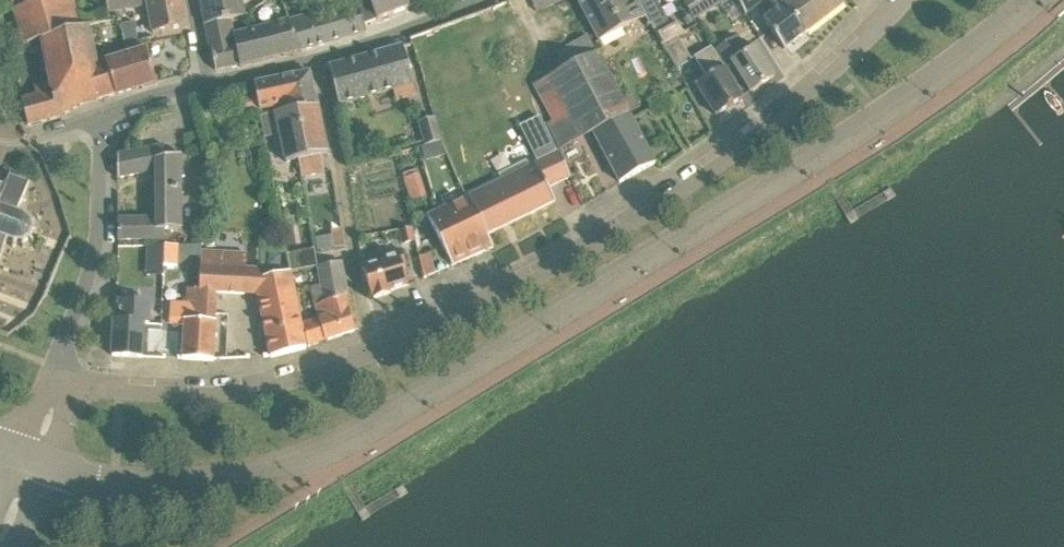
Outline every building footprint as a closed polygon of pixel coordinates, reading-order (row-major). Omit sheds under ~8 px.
[(26,45),(41,41),(74,32),(91,28),(91,25),(82,27),(75,0),(10,0),(26,45)] [(153,33),(187,26),(182,0),(147,0),(153,33)] [(232,19),(247,15),(243,0),(201,0),(206,25),(232,19)] [(408,7),(406,0),(357,0),(355,1),(364,25),(364,24),(409,7),(408,7)] [(615,1),(614,0),(576,0),(599,42),(647,16),(638,0),(616,0),(615,1)] [(677,22),(671,25),(656,0),(638,0),(647,16),(657,34),(664,45),(664,44),(678,36),(684,33),(677,22)] [(695,20),(729,0),(683,0),(695,20)] [(785,0),(739,0),(742,5),(748,14),(764,1),(771,12),(764,19),(784,49),(806,33),(807,33),(785,0)] [(807,33),(844,4),(841,0),(785,0),(807,33)] [(367,33),(364,24),(364,25),(355,1),(288,19),(297,53),(301,52),(367,33)] [(80,15),(93,21),(98,9),(85,3),(80,15)] [(247,33),(248,31),(236,34),(232,19),(206,25),(215,70),(240,65),(233,37),(247,33)] [(240,67),(297,53),(288,19),(248,31),(247,33),(233,37),(240,65),(240,67)] [(116,95),(107,59),(99,61),(91,28),(74,32),(41,41),(49,88),(21,98),(28,125),(58,118),(84,104),(116,94),(116,95)] [(678,36),(664,44),(678,68),(692,60),(678,36)] [(756,46),(747,52),(736,36),(717,48),(739,83),(743,81),(750,92),(774,77),(756,46)] [(656,163),(641,131),(591,38),(557,54),(565,70),(534,85),(553,121),(546,124),(559,152),(595,135),(620,182),(624,180),(656,163)] [(156,83),(156,82),(143,40),(126,46),(128,53),(107,59),(116,95),(156,83)] [(393,89),(414,84),(403,46),(329,67),(339,105),(393,89)] [(717,48),(714,50),(712,46),(695,57),(707,78),(697,84),(716,115),(744,98),(736,85),(739,83),(717,48)] [(318,104),(311,76),(310,73),(254,84),(255,87),(257,95),(260,109),(262,117),(274,114),(318,104)] [(260,109),(257,95),(238,99),(240,113),(260,109)] [(318,104),(274,114),(285,161),(298,159),(301,177),(326,173),(323,155),(328,154),(318,104)] [(424,147),(441,141),(434,117),(419,122),(424,147)] [(570,177),(558,153),(549,135),(537,140),(539,143),(533,146),(540,162),(464,197),(488,250),(493,247),(487,235),(555,202),(548,188),(570,177)] [(182,194),(181,153),(164,157),(164,145),(118,154),(118,178),(155,172),(155,195),(182,194)] [(418,174),(417,174),(404,178),(404,179),(411,200),(425,195),(418,174)] [(5,248),(7,245),(13,247),(16,248),(16,243),(23,248),(25,247),(24,243),(32,243),(34,240),(31,237),(37,233),(37,231),(32,231),(35,223),(34,220),(30,223),(28,215),(26,214),(24,218),(18,216),(23,201),(25,202),(26,200),(23,199),(30,182),(9,175),(6,183),(4,183),(3,187),(0,186),(0,262),(5,248)] [(118,240),(140,240),(164,240),(165,228),(182,228),(182,194),(155,195),(156,218),(118,218),(118,240)] [(470,257),(488,250),(464,197),(448,205),(470,257)] [(453,265),(470,257),(448,205),(427,215),(453,265)] [(415,240),(412,228),(400,231),(403,243),(415,240)] [(332,235),(334,249),(334,250),(345,248),(342,232),(342,229),(331,231),(332,235)] [(165,245),(149,245),(149,265),(165,265),(165,261),(165,245)] [(178,246),(165,245),(165,261),(178,262),(178,246)] [(314,247),(291,252),(294,268),(317,263),(314,247)] [(403,268),(406,266),(401,250),(381,257),(382,261),(363,267),(366,277),(365,278),(365,279),(367,279),(372,297),(374,296),(374,298),(390,293),(390,291),(408,285),(403,268)] [(248,255),(241,255),(203,253),(201,293),(191,292),(189,314),(216,316),(217,294),(259,297),(271,357),(306,349),(291,272),(261,279),(262,271),(247,271),(248,255)] [(425,278),(435,273),(431,253),(421,257),(425,278)] [(345,295),(348,294),(342,262),(318,266),(324,302),(345,295)] [(348,309),(345,295),(324,302),(314,305),(318,317),(302,323),(308,346),(355,331),(349,309),(348,309)] [(143,357),(143,324),(151,324),(152,303),(121,301),(120,321),(114,321),(113,356),(143,357)] [(215,323),(216,316),(189,314),(189,321),(187,321),(182,359),(214,361),(217,323),(215,323)]
